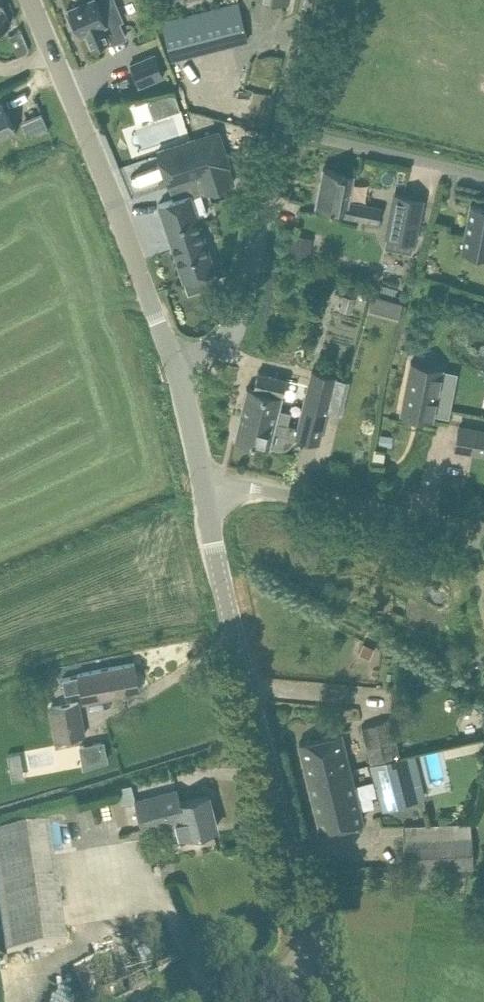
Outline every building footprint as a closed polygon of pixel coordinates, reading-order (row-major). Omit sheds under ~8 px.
[(11,23),(4,7),(5,6),(2,0),(0,0),(0,27),(11,23)] [(123,19),(115,0),(80,0),(68,5),(70,9),(66,10),(73,25),(76,23),(81,34),(86,31),(92,46),(108,40),(109,43),(126,36),(119,20),(123,19)] [(246,39),(237,3),(162,22),(172,59),(192,53),(246,39)] [(130,63),(139,85),(164,75),(154,53),(130,63)] [(129,103),(134,121),(179,108),(174,90),(129,103)] [(17,130),(2,99),(0,100),(0,138),(17,130)] [(30,136),(46,120),(33,106),(17,122),(30,136)] [(205,192),(234,182),(228,165),(230,165),(218,130),(158,151),(169,185),(199,175),(205,192)] [(344,215),(377,221),(380,207),(348,200),(354,174),(323,168),(316,205),(345,210),(344,215)] [(190,192),(159,203),(184,280),(216,270),(190,192)] [(395,193),(387,236),(414,242),(422,198),(395,193)] [(471,204),(462,250),(483,254),(483,207),(471,204)] [(367,309),(399,316),(402,301),(371,294),(367,309)] [(442,365),(411,361),(403,415),(435,419),(442,365)] [(325,412),(334,374),(310,369),(302,406),(325,412)] [(288,424),(290,414),(277,410),(285,378),(258,371),(254,389),(247,387),(241,413),(288,424)] [(337,375),(334,374),(325,412),(302,406),(297,426),(288,424),(241,413),(235,438),(270,447),(270,445),(280,448),(284,447),(288,445),(294,440),(296,436),(319,442),(327,411),(342,414),(350,380),(337,377),(337,375)] [(472,428),(474,417),(462,415),(455,449),(483,454),(483,430),(472,428)] [(77,674),(83,701),(140,690),(134,663),(77,674)] [(57,738),(85,733),(79,702),(51,707),(57,738)] [(390,719),(362,726),(372,763),(399,756),(390,719)] [(312,792),(353,782),(340,731),(299,741),(312,792)] [(103,741),(78,746),(82,769),(107,761),(103,741)] [(19,751),(7,754),(11,772),(23,770),(19,751)] [(372,763),(383,807),(424,796),(412,753),(399,756),(372,763)] [(362,821),(353,782),(312,792),(322,831),(362,821)] [(173,821),(177,838),(217,827),(208,794),(180,802),(176,789),(136,800),(143,828),(173,821)] [(0,833),(0,901),(7,953),(66,945),(50,826),(0,833)] [(471,836),(405,839),(406,868),(472,865),(471,836)] [(115,957),(89,955),(88,966),(78,965),(77,984),(102,986),(103,973),(114,973),(115,957)]
